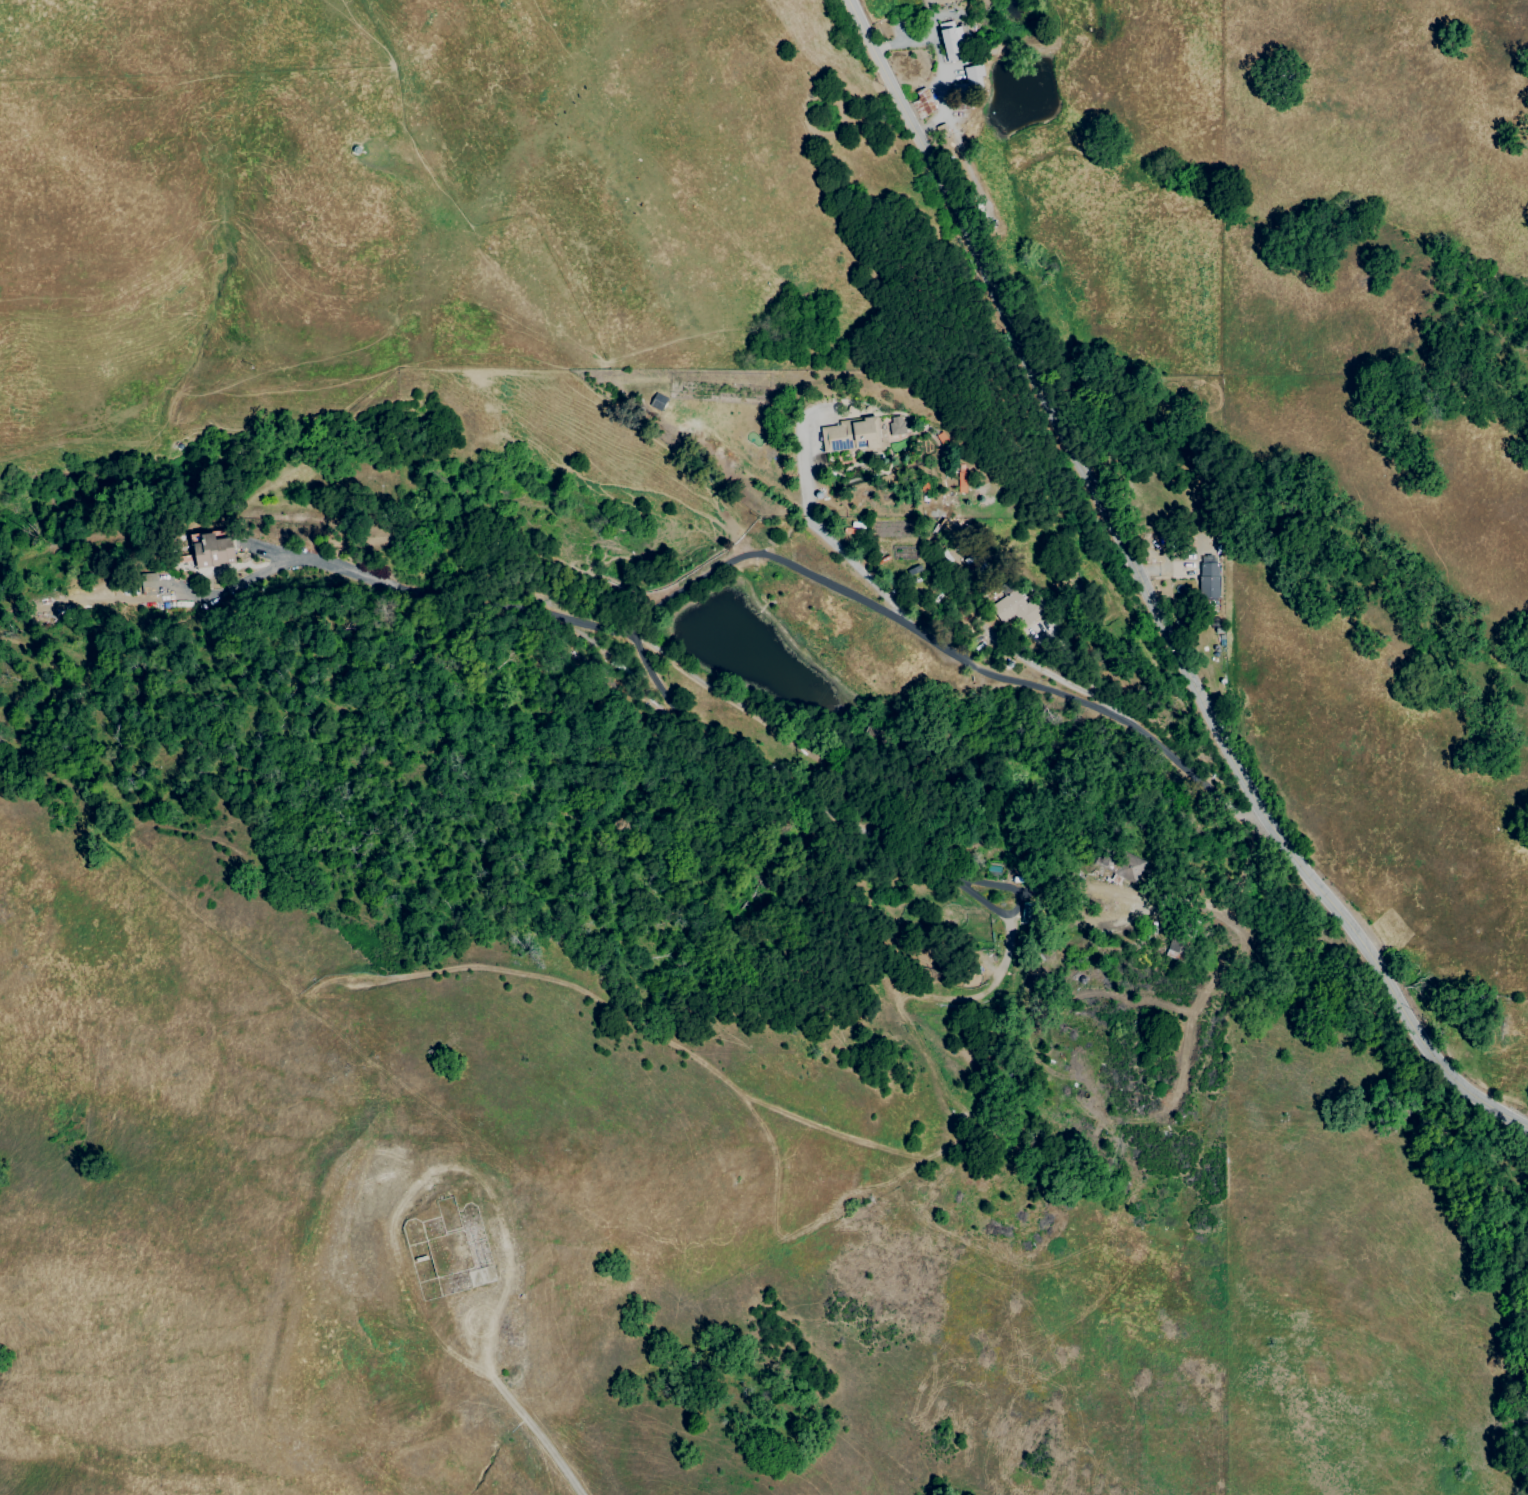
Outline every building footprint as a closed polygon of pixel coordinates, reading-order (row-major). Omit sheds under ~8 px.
[(940,24),(948,55),(969,49),(961,19),(940,24)] [(963,67),(965,86),(982,84),(980,65),(963,67)] [(911,94),(923,117),(939,109),(927,86),(911,94)] [(828,448),(881,443),(878,412),(825,417),(828,448)] [(888,416),(890,434),(903,433),(902,415),(888,416)] [(196,535),(232,531),(235,560),(199,564),(196,535)] [(1203,550),(1197,594),(1216,597),(1222,553),(1203,550)] [(141,595),(156,594),(156,573),(141,573),(141,595)] [(991,612),(1021,591),(1028,601),(1042,591),(1055,610),(1032,627),(1022,612),(1002,627),(991,612)] [(1107,868),(1144,883),(1154,861),(1117,845),(1107,868)] [(987,874),(1004,875),(1005,862),(987,861),(987,874)] [(1163,954),(1180,961),(1186,945),(1170,938),(1163,954)]
